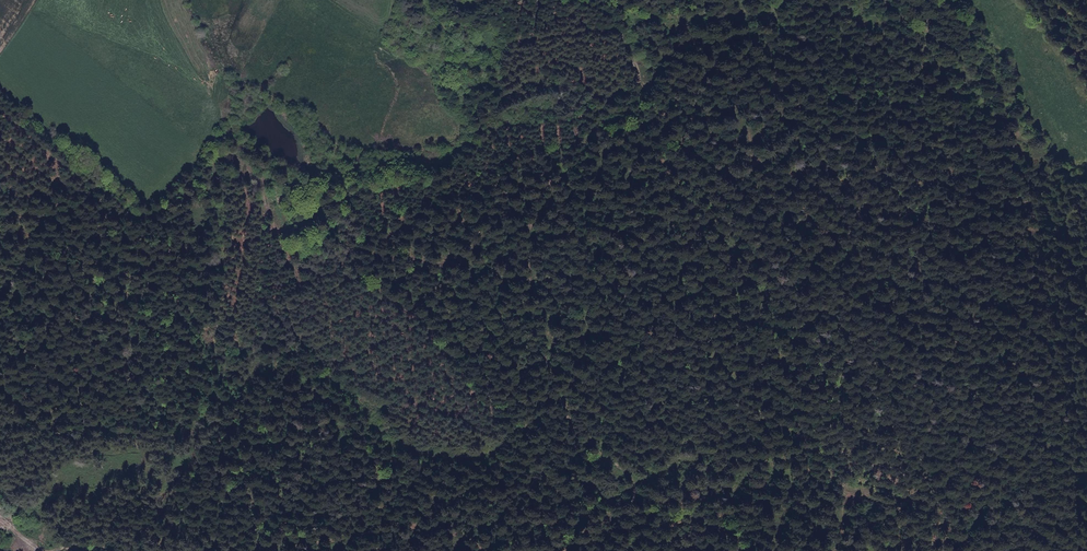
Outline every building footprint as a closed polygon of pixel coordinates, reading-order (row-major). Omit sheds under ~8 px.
[(288,205),(293,196),(272,186),(268,194),(288,205)]
